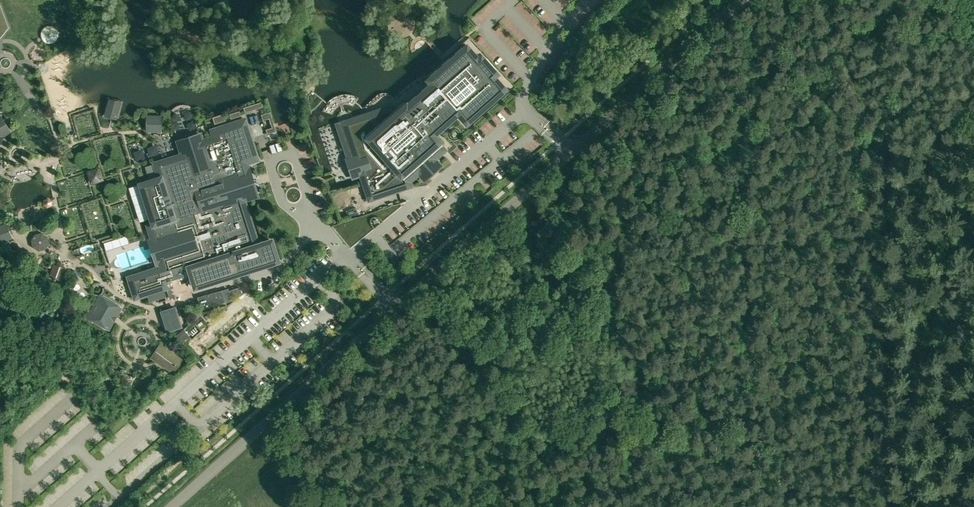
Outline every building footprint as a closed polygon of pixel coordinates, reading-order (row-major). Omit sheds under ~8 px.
[(567,14),(574,8),(568,2),(562,9),(567,14)] [(9,28),(0,4),(0,39),(9,28)] [(523,45),(532,53),(537,49),(528,40),(523,45)] [(410,187),(408,181),(416,173),(414,170),(432,154),(434,157),(442,150),(440,147),(442,145),(433,135),(457,114),(466,123),(505,89),(494,76),(497,73),(481,55),(478,58),(466,45),(428,80),(431,84),(407,106),(403,101),(395,109),(393,107),(393,106),(344,122),(344,123),(337,125),(355,179),(362,177),(369,200),(410,187)] [(532,60),(527,64),(531,70),(536,66),(532,60)] [(500,67),(505,72),(510,67),(506,62),(500,67)] [(545,89),(542,95),(548,98),(551,92),(545,89)] [(119,104),(110,102),(106,115),(115,117),(119,104)] [(5,136),(12,132),(10,129),(0,114),(0,145),(5,136)] [(147,132),(162,133),(162,116),(152,115),(147,115),(147,132)] [(253,241),(241,201),(250,198),(247,188),(248,188),(249,187),(249,186),(249,185),(249,184),(248,183),(247,182),(246,182),(243,175),(240,176),(238,168),(251,163),(239,124),(210,133),(212,140),(200,143),(196,130),(175,137),(181,157),(154,165),(158,180),(139,185),(142,195),(152,225),(147,227),(151,240),(159,265),(160,267),(128,277),(134,297),(162,289),(163,293),(174,289),(173,285),(167,287),(165,282),(189,275),(193,287),(278,261),(270,235),(253,241)] [(311,150),(302,153),(308,168),(316,165),(311,150)] [(310,180),(321,178),(319,170),(308,173),(310,180)] [(355,217),(357,222),(365,219),(362,213),(355,217)] [(0,227),(0,242),(12,237),(10,233),(12,232),(10,227),(8,228),(6,225),(0,227)] [(85,251),(88,258),(100,254),(97,247),(85,251)] [(63,265),(59,263),(57,267),(54,266),(51,276),(61,279),(64,269),(62,268),(63,265)] [(174,286),(185,282),(184,277),(172,280),(174,286)] [(204,314),(225,307),(225,306),(227,306),(226,303),(233,301),(228,288),(222,290),(197,297),(198,301),(202,313),(204,312),(204,314)] [(97,303),(89,318),(108,328),(120,308),(100,297),(97,303)] [(182,327),(175,307),(162,311),(168,331),(182,327)] [(176,337),(181,342),(188,335),(183,330),(176,337)] [(198,348),(171,340),(166,358),(193,366),(198,348)] [(144,376),(109,367),(102,398),(127,404),(127,403),(137,405),(144,376)]
